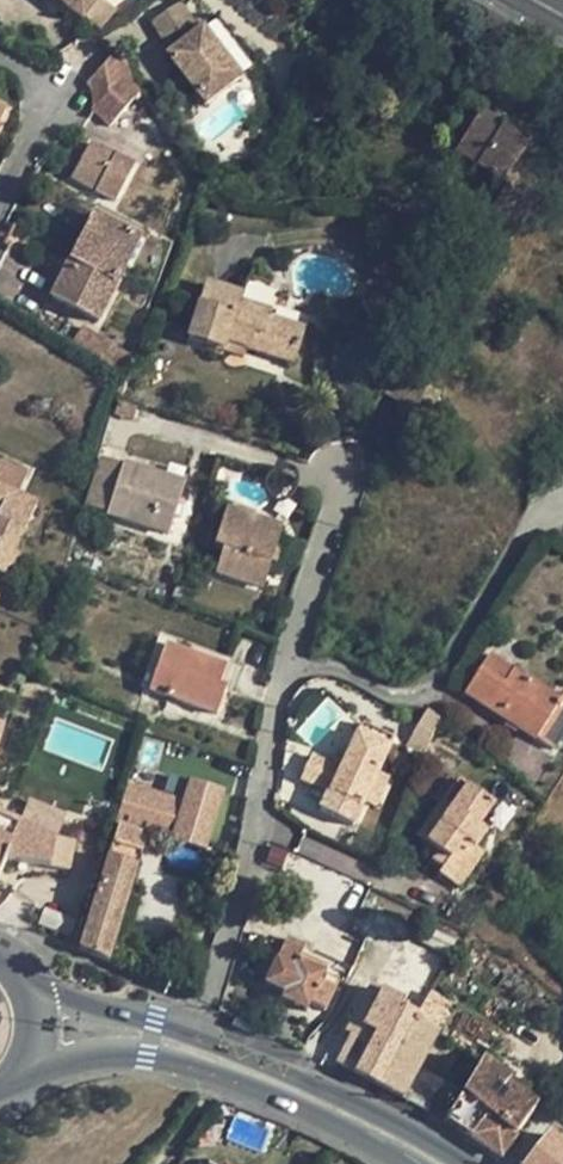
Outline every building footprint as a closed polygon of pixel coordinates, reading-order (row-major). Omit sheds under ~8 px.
[(81,20),(98,0),(56,0),(81,20)] [(198,32),(180,3),(151,22),(170,53),(167,56),(205,105),(240,78),(202,29),(198,32)] [(92,111),(109,128),(140,93),(133,84),(120,47),(86,84),(89,91),(91,95),(92,99),(92,103),(92,107),(92,111)] [(544,183),(558,161),(504,125),(502,126),(485,115),(459,154),(510,189),(491,218),(516,235),(549,187),(544,183)] [(133,166),(91,143),(72,179),(115,202),(133,166)] [(94,217),(52,297),(98,321),(139,241),(94,217)] [(206,283),(187,340),(225,352),(228,343),(246,349),(292,363),(302,329),(268,319),(270,312),(239,303),(241,295),(206,283)] [(225,352),(244,358),(246,349),(228,343),(225,352)] [(392,369),(390,367),(377,395),(382,398),(392,369)] [(382,398),(401,407),(415,381),(392,369),(382,398)] [(136,409),(117,403),(114,414),(133,421),(136,409)] [(106,516),(169,536),(185,484),(122,464),(122,466),(100,460),(85,506),(107,514),(106,516)] [(17,497),(26,477),(1,465),(0,468),(0,489),(17,497)] [(5,580),(17,557),(13,556),(36,506),(17,497),(0,489),(0,578),(5,580)] [(227,507),(214,547),(223,550),(216,574),(262,589),(283,528),(262,522),(263,519),(227,507)] [(165,646),(148,691),(216,716),(226,689),(220,686),(226,668),(165,646)] [(489,656),(479,670),(503,686),(513,671),(489,656)] [(464,694),(552,751),(562,734),(562,695),(559,701),(513,671),(503,686),(479,670),(464,694)] [(409,744),(424,750),(439,714),(424,708),(409,744)] [(338,756),(333,768),(310,757),(300,780),(327,793),(319,811),(351,826),(363,802),(377,774),(393,740),(362,726),(346,760),(338,756)] [(388,779),(377,774),(363,802),(374,807),(388,779)] [(440,804),(451,811),(427,844),(439,852),(432,863),(442,870),(438,874),(459,889),(482,854),(475,849),(486,833),(478,828),(493,806),(457,782),(440,804)] [(417,838),(427,844),(451,811),(440,804),(417,838)] [(5,860),(97,876),(111,830),(40,805),(33,830),(0,815),(0,872),(5,860)] [(121,815),(119,824),(139,830),(141,821),(121,815)] [(118,824),(107,858),(137,868),(147,832),(139,830),(119,824),(118,824)] [(107,858),(78,950),(107,963),(137,868),(107,858)] [(149,872),(137,868),(107,963),(120,969),(149,872)] [(302,957),(306,947),(287,939),(264,985),(284,994),(281,1001),(306,1013),(310,1006),(325,1012),(337,987),(321,981),(328,968),(302,957)] [(357,1027),(337,1064),(381,1087),(416,1020),(399,1011),(402,1005),(370,988),(351,1024),(357,1027)] [(430,995),(416,1020),(434,1030),(449,1007),(430,995)] [(434,1030),(416,1020),(381,1087),(403,1099),(439,1032),(434,1030)] [(497,1051),(486,1065),(526,1099),(538,1086),(497,1051)] [(482,1062),(445,1122),(500,1158),(536,1108),(526,1099),(486,1065),(482,1062)] [(549,1138),(527,1163),(562,1163),(562,1149),(549,1138)]
